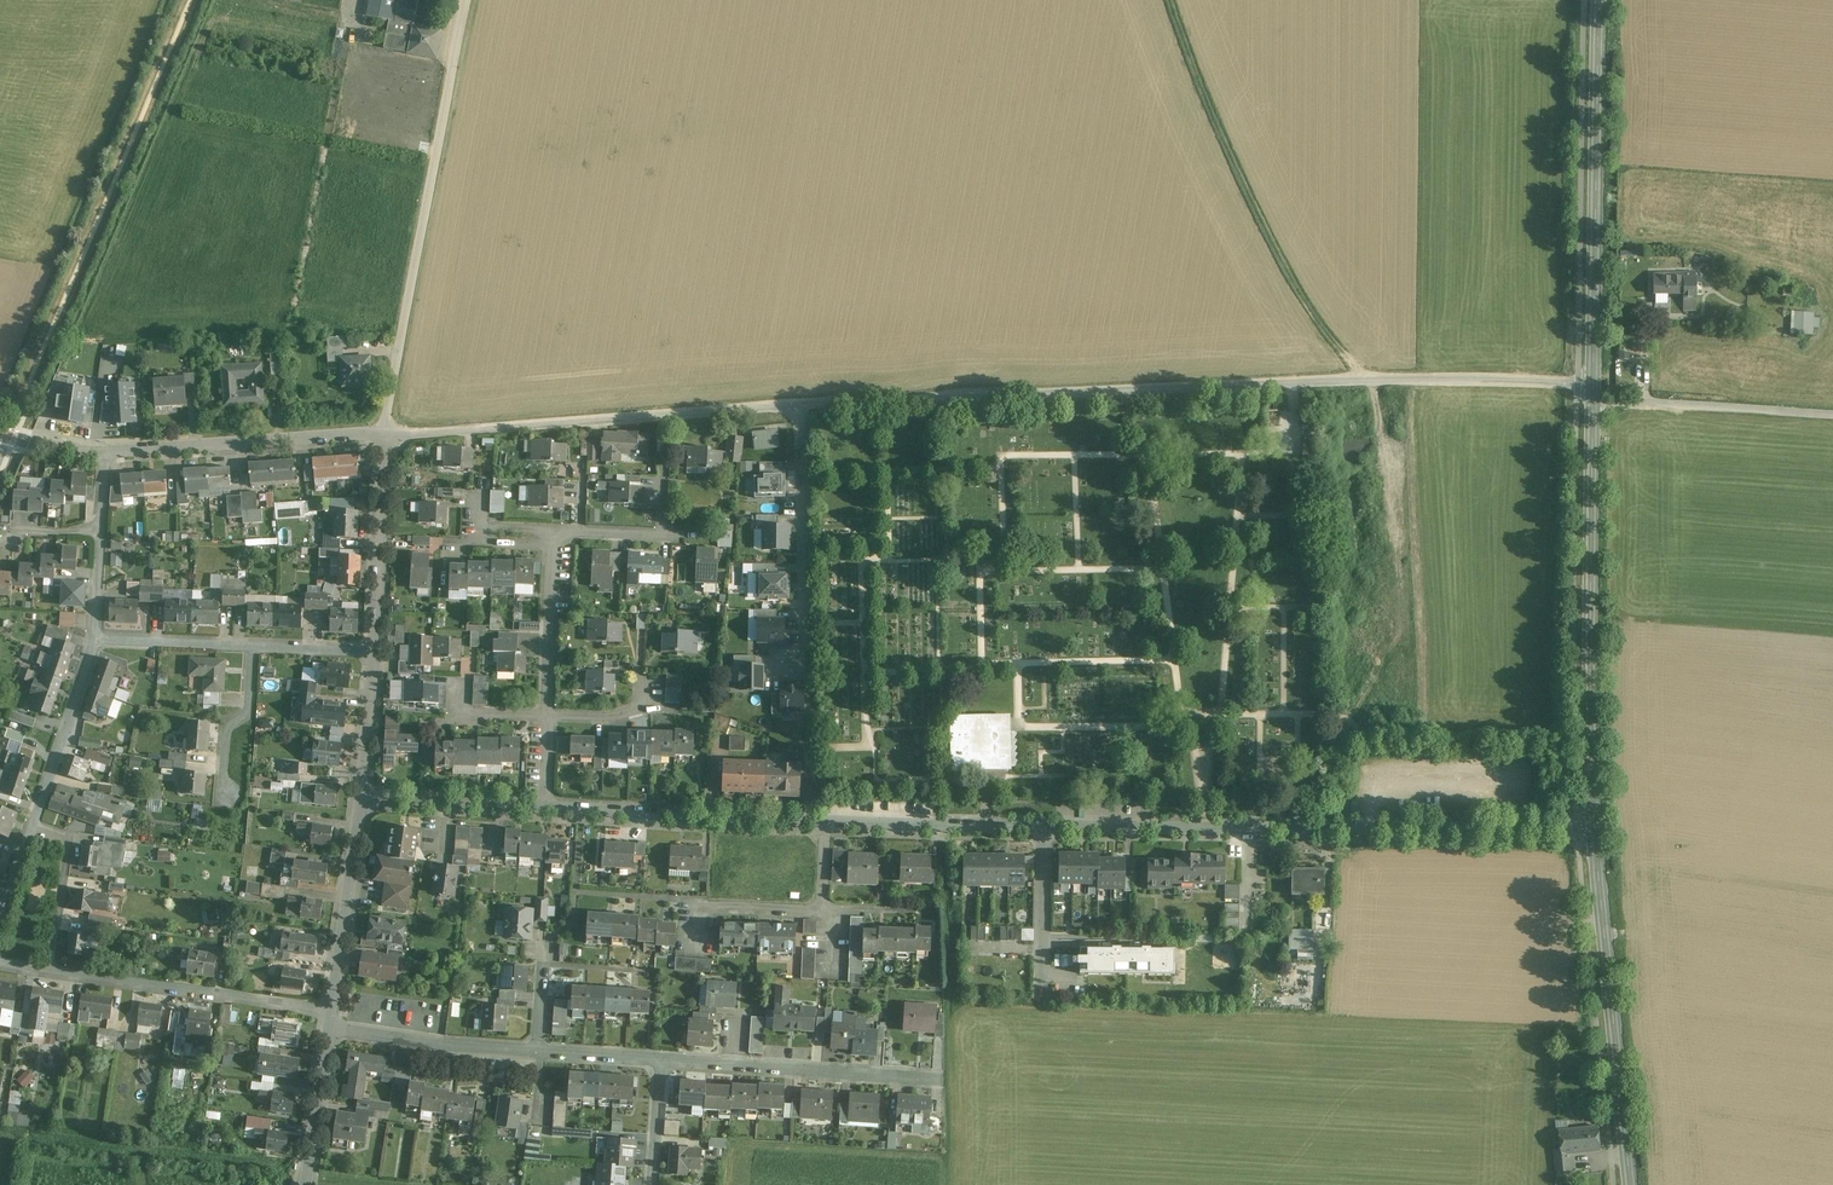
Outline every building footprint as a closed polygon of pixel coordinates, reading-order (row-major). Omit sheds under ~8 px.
[(366,14),(391,19),(386,48),(439,57),(444,25),(417,20),(421,0),(368,0),(366,14)] [(1684,274),(1654,275),(1655,294),(1684,294),(1684,310),(1695,310),(1695,280),(1684,280),(1684,274)] [(1813,315),(1796,314),(1795,334),(1813,335),(1813,315)] [(120,345),(118,354),(126,355),(127,347),(120,345)] [(327,363),(336,362),(338,362),(337,356),(342,356),(341,348),(326,349),(327,363)] [(369,356),(341,358),(342,385),(371,383),(369,356)] [(262,363),(221,366),(224,407),(265,404),(262,363)] [(194,374),(184,375),(184,378),(185,390),(195,389),(194,374)] [(281,374),(272,375),(274,399),(283,399),(281,374)] [(55,421),(70,423),(75,387),(67,386),(68,381),(56,375),(47,396),(58,401),(55,421)] [(184,378),(154,380),(156,408),(186,406),(185,390),(184,378)] [(135,384),(103,386),(104,402),(102,402),(100,424),(110,425),(110,426),(138,425),(135,384)] [(75,387),(70,423),(86,426),(86,422),(92,423),(94,409),(88,408),(91,389),(75,387)] [(777,432),(754,434),(756,450),(779,447),(777,432)] [(638,434),(618,433),(618,435),(604,434),(603,441),(602,441),(602,447),(603,447),(603,454),(603,462),(620,463),(620,461),(634,462),(634,460),(645,460),(645,455),(648,455),(649,438),(648,438),(638,438),(638,434)] [(670,436),(661,435),(661,447),(661,452),(670,453),(670,436)] [(743,439),(728,438),(726,453),(727,453),(742,455),(743,439)] [(551,441),(531,440),(530,462),(566,463),(566,446),(551,445),(551,441)] [(597,442),(589,442),(588,456),(588,461),(597,462),(597,442)] [(462,448),(444,447),(443,468),(471,469),(472,453),(462,452),(462,448)] [(707,448),(680,447),(680,455),(687,455),(687,468),(722,469),(723,453),(707,452),(707,448)] [(742,455),(727,453),(726,461),(741,462),(742,455)] [(357,456),(335,458),(337,478),(358,476),(358,477),(358,468),(358,456),(357,456)] [(335,458),(314,459),(313,459),(314,471),(315,480),(316,480),(316,479),(337,478),(335,458)] [(293,461),(271,462),(273,482),(294,481),(295,481),(294,472),(294,461),(293,461)] [(271,462),(250,464),(248,464),(249,476),(250,476),(251,484),(252,484),(273,482),(271,462)] [(741,462),(741,472),(752,472),(752,463),(741,462)] [(781,462),(759,463),(760,476),(754,476),(754,498),(785,497),(785,472),(782,472),(781,462)] [(229,468),(207,470),(209,489),(230,488),(231,488),(230,479),(230,468),(229,468)] [(207,470),(186,471),(185,471),(186,482),(187,491),(188,491),(209,489),(207,470)] [(165,473),(143,474),(144,494),(166,493),(166,484),(165,472),(165,473)] [(88,475),(74,474),(73,484),(66,483),(65,496),(66,496),(86,497),(87,488),(88,475)] [(143,474),(122,476),(121,476),(121,487),(122,487),(123,496),(124,496),(144,494),(143,474)] [(477,475),(476,488),(492,490),(494,477),(477,475)] [(641,476),(616,475),(616,483),(630,484),(630,488),(641,488),(641,476)] [(66,483),(52,482),(51,493),(44,492),(44,503),(65,505),(66,496),(65,496),(66,483)] [(610,483),(598,483),(598,491),(609,491),(610,483)] [(616,483),(610,483),(609,491),(609,504),(644,505),(645,488),(641,488),(630,488),(630,484),(616,483)] [(31,485),(18,484),(18,492),(14,492),(13,510),(28,511),(30,491),(31,485)] [(121,487),(111,487),(110,505),(124,503),(123,496),(122,487),(121,487)] [(548,488),(528,487),(528,508),(563,509),(564,492),(548,492),(548,488)] [(96,489),(87,488),(86,497),(86,501),(95,502),(96,489)] [(454,489),(438,488),(438,497),(453,497),(454,489)] [(30,491),(28,511),(28,512),(43,513),(44,503),(44,492),(30,491)] [(505,491),(491,491),(491,498),(505,499),(505,491)] [(256,492),(241,493),(241,496),(242,511),(257,510),(256,492)] [(241,496),(227,497),(228,518),(243,517),(242,511),(241,496)] [(323,500),(306,501),(306,502),(307,512),(309,512),(309,515),(323,514),(323,512),(323,500)] [(330,500),(323,500),(323,512),(325,511),(331,511),(330,501),(330,500)] [(354,502),(330,501),(331,511),(336,511),(354,512),(354,502)] [(303,502),(274,504),(276,519),(304,517),(304,516),(303,502)] [(437,504),(419,503),(418,523),(447,525),(448,508),(436,508),(437,504)] [(257,510),(242,511),(243,517),(243,522),(262,520),(261,510),(257,510)] [(336,511),(331,511),(325,511),(324,537),(341,538),(357,538),(358,512),(354,512),(336,511)] [(504,513),(490,512),(489,520),(504,520),(504,513)] [(778,516),(756,516),(756,530),(762,530),(761,551),(791,551),(791,526),(778,526),(778,516)] [(732,532),(718,531),(717,539),(732,540),(732,532)] [(341,538),(324,537),(324,541),(324,549),(340,550),(341,538)] [(430,537),(413,537),(413,545),(430,546),(430,537)] [(732,540),(717,539),(717,548),(732,548),(732,540)] [(324,541),(309,540),(309,548),(319,549),(324,549),(324,541)] [(78,549),(64,548),(63,558),(57,558),(56,569),(77,570),(78,549)] [(715,549),(697,548),(695,583),(717,584),(718,564),(714,564),(715,549)] [(324,549),(319,549),(319,558),(339,558),(340,558),(340,550),(324,549)] [(610,552),(592,551),(591,585),(613,586),(613,572),(614,567),(609,567),(610,553),(610,552)] [(112,553),(111,565),(122,566),(123,554),(112,553)] [(621,554),(610,553),(609,567),(614,567),(613,572),(620,572),(621,554)] [(663,559),(640,558),(640,554),(629,553),(627,587),(638,588),(639,574),(662,576),(663,559)] [(430,556),(413,554),(410,589),(432,590),(433,571),(429,571),(430,556)] [(57,558),(42,557),(42,567),(35,567),(35,576),(56,578),(56,569),(57,558)] [(340,558),(339,558),(338,585),(359,586),(360,559),(340,558)] [(670,560),(663,559),(662,576),(669,576),(670,560)] [(516,562),(492,561),(492,564),(491,587),(492,587),(515,588),(515,585),(516,562)] [(535,561),(516,561),(516,562),(515,585),(534,586),(535,561)] [(492,564),(469,563),(468,566),(469,566),(468,589),(492,590),(492,587),(491,587),(492,564)] [(775,564),(753,564),(752,574),(756,574),(756,599),(790,599),(790,573),(775,573),(775,564)] [(468,566),(451,565),(450,591),(468,591),(468,589),(469,566),(468,566)] [(35,567),(21,566),(21,575),(14,574),(13,586),(34,587),(35,576),(35,567)] [(0,573),(0,595),(12,596),(13,586),(14,574),(0,573)] [(221,591),(224,591),(235,591),(235,580),(222,579),(221,591)] [(235,591),(245,592),(246,580),(235,580),(235,591)] [(82,585),(64,584),(63,605),(84,606),(84,594),(82,593),(82,585)] [(151,602),(152,587),(141,587),(141,601),(151,602)] [(163,588),(152,587),(151,602),(162,602),(163,588)] [(234,606),(235,591),(224,591),(223,605),(234,606)] [(235,591),(234,606),(245,606),(245,592),(235,591)] [(317,595),(306,594),(306,609),(316,609),(317,595)] [(328,595),(317,595),(316,609),(327,610),(328,595)] [(138,601),(111,600),(110,622),(137,623),(138,601)] [(193,601),(166,600),(166,622),(192,623),(193,601)] [(219,603),(193,601),(192,623),(218,625),(219,603)] [(275,605),(249,604),(248,626),(275,627),(275,605)] [(359,604),(343,604),(343,611),(332,611),(331,632),(358,633),(359,604)] [(302,606),(275,605),(275,627),(301,628),(302,606)] [(756,620),(756,643),(784,644),(784,619),(776,619),(776,611),(754,610),(754,620),(756,620)] [(75,613),(61,612),(60,626),(74,627),(75,613)] [(645,616),(637,615),(637,630),(644,630),(645,616)] [(623,626),(608,625),(608,621),(589,620),(588,642),(622,643),(623,626)] [(69,632),(52,626),(49,637),(58,640),(55,649),(51,648),(49,655),(45,667),(43,675),(62,681),(68,662),(69,662),(75,645),(66,642),(69,632)] [(698,631),(678,631),(678,635),(663,634),(662,652),(697,653),(698,631)] [(479,632),(471,632),(470,647),(478,648),(479,632)] [(518,634),(499,633),(499,640),(498,649),(516,650),(517,650),(518,634)] [(432,637),(412,637),(411,662),(411,666),(417,666),(432,667),(432,658),(432,637)] [(450,638),(432,637),(432,658),(460,659),(461,642),(450,642),(450,638)] [(516,650),(498,649),(499,640),(494,640),(494,652),(494,662),(498,662),(497,673),(526,674),(526,657),(521,657),(521,653),(516,653),(516,650)] [(49,655),(31,649),(32,647),(26,645),(21,658),(32,662),(40,665),(39,666),(41,666),(41,665),(45,667),(49,655)] [(756,665),(756,656),(734,656),(733,667),(739,667),(739,691),(764,691),(764,665),(756,665)] [(118,664),(108,661),(109,659),(107,658),(106,660),(103,659),(91,691),(110,698),(112,691),(115,691),(119,679),(114,678),(118,664)] [(155,660),(149,659),(147,672),(153,674),(155,660)] [(225,661),(191,659),(190,675),(205,676),(205,692),(221,692),(224,692),(225,661)] [(619,662),(600,661),(600,671),(604,671),(619,671),(619,662)] [(411,662),(399,662),(399,674),(417,674),(417,666),(411,666),(411,662)] [(350,666),(324,663),(321,685),(348,688),(350,666)] [(33,672),(21,667),(18,677),(17,676),(17,677),(21,679),(20,679),(30,682),(33,675),(32,674),(33,672)] [(600,671),(587,670),(586,691),(614,692),(615,676),(604,675),(604,671),(600,671)] [(62,681),(43,675),(40,682),(37,681),(33,693),(43,697),(38,712),(49,715),(54,701),(55,701),(62,681)] [(439,675),(424,675),(424,683),(439,683),(439,675)] [(424,683),(404,682),(404,703),(439,704),(440,687),(424,686),(424,683)] [(779,694),(771,694),(771,715),(781,714),(781,713),(804,712),(803,687),(779,687),(779,694)] [(116,697),(127,701),(130,693),(119,688),(116,697)] [(110,698),(91,691),(84,711),(85,711),(97,715),(104,718),(103,719),(106,720),(113,699),(110,698)] [(221,692),(205,692),(204,706),(221,706),(221,692)] [(487,698),(473,697),(472,705),(487,706),(487,698)] [(346,705),(305,701),(303,722),(343,727),(346,705)] [(715,705),(699,704),(699,712),(714,713),(715,705)] [(36,720),(13,711),(10,720),(33,728),(36,720)] [(97,715),(85,711),(83,718),(95,722),(97,715)] [(731,719),(715,713),(713,729),(726,734),(731,719)] [(387,715),(386,724),(402,725),(402,716),(387,715)] [(1010,719),(950,720),(950,768),(1015,767),(1018,762),(1015,760),(1017,755),(1015,753),(1017,748),(1015,746),(1017,741),(1014,739),(1017,734),(1015,733),(1010,734),(1010,719)] [(210,724),(190,722),(187,751),(207,752),(210,724)] [(675,733),(652,732),(651,760),(651,757),(674,758),(675,730),(675,733)] [(693,731),(676,730),(675,730),(674,758),(675,758),(675,756),(692,756),(692,757),(693,757),(694,731),(693,731)] [(397,731),(385,731),(383,765),(395,766),(396,752),(418,753),(419,737),(397,735),(397,731)] [(651,734),(629,733),(628,733),(627,761),(628,759),(650,759),(650,760),(651,760),(652,732),(651,732),(651,734)] [(628,736),(611,735),(610,735),(609,761),(610,761),(610,760),(627,761),(628,733),(628,736)] [(745,737),(729,737),(729,751),(744,751),(745,737)] [(101,741),(82,738),(80,746),(99,749),(101,741)] [(520,738),(502,738),(502,740),(501,764),(519,765),(520,738)] [(595,739),(577,738),(577,741),(570,740),(570,755),(594,756),(595,739)] [(502,740),(478,739),(478,742),(477,766),(478,766),(501,767),(501,764),(502,740)] [(609,739),(602,739),(602,748),(601,764),(609,764),(609,761),(609,739)] [(341,744),(315,741),(312,763),(339,766),(341,744)] [(478,742),(455,741),(454,741),(454,744),(455,744),(454,766),(478,767),(478,766),(477,766),(478,742)] [(436,743),(426,742),(425,762),(435,763),(436,743)] [(454,744),(437,743),(436,743),(435,763),(435,768),(436,768),(453,769),(454,769),(454,766),(455,744),(454,744)] [(35,751),(21,746),(19,752),(17,751),(16,753),(18,753),(18,754),(32,759),(35,751)] [(0,748),(0,761),(4,763),(8,764),(12,752),(0,748)] [(18,754),(12,752),(8,764),(4,763),(2,770),(9,772),(8,773),(27,779),(34,760),(32,759),(18,754)] [(107,757),(94,752),(91,760),(104,765),(107,757)] [(187,754),(173,753),(172,760),(187,762),(187,754)] [(91,762),(68,754),(62,773),(80,780),(83,770),(88,772),(91,762)] [(142,758),(125,756),(124,765),(141,767),(142,758)] [(172,760),(161,759),(160,769),(185,772),(187,762),(172,760)] [(765,764),(723,762),(722,791),(764,793),(765,764)] [(800,765),(765,764),(764,793),(764,795),(798,797),(800,765)] [(306,765),(292,765),(291,774),(300,775),(305,775),(306,765)] [(207,773),(186,772),(184,794),(204,796),(205,783),(206,783),(207,773)] [(27,779),(8,773),(5,781),(9,782),(5,793),(20,799),(27,779)] [(291,774),(278,774),(278,781),(299,782),(300,775),(291,774)] [(283,783),(271,782),(270,790),(283,791),(283,783)] [(77,790),(58,784),(55,794),(54,793),(49,808),(68,815),(77,790)] [(316,785),(301,784),(300,791),(293,790),(291,803),(299,803),(299,804),(314,805),(335,807),(336,788),(316,786),(316,785)] [(124,790),(99,787),(99,793),(124,796),(124,790)] [(126,804),(95,798),(94,800),(88,798),(90,793),(85,792),(85,793),(77,790),(68,815),(97,825),(100,817),(114,822),(120,807),(124,808),(126,804)] [(162,801),(150,800),(149,807),(162,808),(162,801)] [(191,817),(199,819),(198,825),(206,827),(209,816),(200,814),(202,806),(194,804),(191,817)] [(0,807),(0,835),(6,837),(11,825),(10,825),(15,813),(15,814),(15,813),(0,807)] [(312,826),(298,825),(297,832),(311,834),(312,826)] [(333,827),(312,825),(312,826),(311,834),(310,844),(330,846),(333,827)] [(402,829),(392,827),(388,858),(413,862),(418,831),(408,830),(405,826),(402,829)] [(121,830),(106,828),(105,836),(105,837),(120,839),(121,830)] [(521,831),(506,830),(505,854),(519,855),(521,835),(521,831)] [(483,835),(470,834),(469,842),(482,843),(483,835)] [(548,837),(521,835),(519,855),(519,858),(546,860),(547,840),(548,837)] [(120,839),(105,837),(104,845),(124,848),(124,847),(125,847),(126,840),(120,839)] [(567,841),(547,840),(546,860),(546,864),(565,865),(567,841)] [(469,842),(456,841),(455,848),(469,849),(469,842)] [(482,843),(469,842),(469,849),(482,850),(482,843)] [(636,844),(605,842),(604,854),(603,854),(602,868),(634,870),(636,844)] [(646,842),(639,842),(638,857),(645,857),(646,842)] [(124,848),(104,845),(102,844),(99,846),(99,848),(84,846),(81,866),(91,868),(91,874),(106,876),(107,865),(121,867),(121,862),(124,861),(125,853),(123,851),(124,848)] [(703,848),(671,846),(669,871),(701,873),(701,872),(702,858),(703,848)] [(469,849),(455,848),(454,856),(468,857),(468,856),(469,849)] [(287,851),(273,849),(270,863),(285,865),(287,851)] [(482,850),(469,849),(468,856),(468,857),(468,859),(481,860),(482,850)] [(846,851),(833,850),(832,872),(841,872),(846,851)] [(160,861),(172,861),(171,851),(159,852),(160,861)] [(878,856),(849,855),(848,884),(877,885),(878,856)] [(1072,855),(1059,855),(1059,884),(1072,884),(1072,855)] [(1085,855),(1072,855),(1072,884),(1085,884),(1085,855)] [(1099,855),(1085,855),(1085,884),(1097,884),(1098,884),(1098,860),(1099,860),(1099,855)] [(454,856),(453,856),(453,865),(467,866),(468,859),(468,857),(454,856)] [(979,857),(963,856),(963,885),(979,886),(979,857)] [(1225,856),(1199,856),(1181,856),(1180,856),(1174,856),(1174,861),(1148,861),(1147,890),(1171,890),(1172,885),(1225,885),(1225,856)] [(388,858),(378,857),(376,868),(389,870),(384,904),(407,907),(407,908),(414,862),(413,862),(388,858)] [(930,858),(902,857),(901,881),(929,882),(930,870),(930,858)] [(994,857),(979,857),(979,886),(993,886),(994,857)] [(1009,857),(994,857),(993,886),(1008,886),(1009,857)] [(1024,857),(1009,857),(1008,886),(1024,886),(1024,857)] [(1099,860),(1098,860),(1098,884),(1097,884),(1097,889),(1111,889),(1111,860),(1099,860)] [(1124,860),(1111,860),(1111,889),(1124,889),(1124,860)] [(328,865),(308,862),(308,863),(294,861),(293,866),(285,865),(293,866),(291,879),(299,880),(326,884),(328,865)] [(458,868),(438,866),(436,876),(433,879),(435,882),(434,893),(439,894),(441,897),(446,897),(449,895),(454,896),(458,868)] [(1324,869),(1293,869),(1292,895),(1324,896),(1324,869)] [(938,870),(930,870),(929,882),(929,885),(937,885),(938,870)] [(291,879),(285,878),(281,879),(281,880),(280,886),(287,887),(298,889),(299,880),(291,879)] [(124,885),(110,883),(109,890),(123,892),(124,885)] [(280,886),(263,884),(261,897),(285,900),(287,887),(280,886)] [(1239,886),(1225,885),(1225,900),(1239,900),(1239,886)] [(109,895),(93,893),(93,892),(77,889),(74,910),(90,912),(91,909),(107,911),(109,895)] [(323,901),(303,898),(303,899),(288,897),(286,914),(320,920),(323,901)] [(547,900),(537,899),(535,920),(546,921),(547,900)] [(1239,934),(1239,905),(1225,905),(1224,934),(1239,934)] [(532,910),(507,908),(505,937),(530,939),(532,910)] [(208,910),(209,920),(218,919),(217,909),(208,910)] [(613,916),(589,914),(588,937),(612,938),(613,916)] [(113,918),(89,915),(88,924),(112,928),(113,918)] [(639,918),(613,916),(612,938),(638,940),(639,920),(639,918)] [(864,917),(851,917),(850,924),(864,925),(864,917)] [(396,921),(372,918),(369,936),(368,939),(379,941),(394,943),(396,943),(405,937),(404,935),(405,923),(396,922),(396,921)] [(658,921),(639,920),(638,940),(638,943),(656,945),(657,923),(658,921)] [(676,925),(657,923),(656,945),(656,946),(675,947),(676,925)] [(759,925),(721,923),(720,947),(758,948),(759,925)] [(245,925),(238,924),(236,933),(235,933),(233,944),(239,945),(240,935),(244,935),(245,925)] [(796,926),(759,925),(758,948),(757,952),(795,954),(796,926)] [(90,926),(89,934),(100,935),(101,928),(90,926)] [(897,929),(879,928),(879,931),(878,952),(896,953),(897,929)] [(931,928),(916,928),(916,930),(915,952),(930,952),(931,928)] [(916,930),(897,929),(896,953),(915,954),(915,952),(916,930)] [(879,931),(864,930),(863,954),(878,955),(878,952),(879,931)] [(1313,931),(1289,930),(1289,949),(1313,950),(1313,931)] [(1159,934),(1144,934),(1144,932),(1113,932),(1113,940),(1080,939),(1080,941),(1143,941),(1143,949),(1159,949),(1159,934)] [(87,936),(71,934),(68,953),(88,956),(89,947),(86,947),(87,936)] [(297,936),(283,934),(282,941),(290,942),(296,943),(297,936)] [(318,937),(298,934),(297,936),(296,943),(296,947),(295,953),(315,956),(318,937)] [(369,936),(362,935),(361,946),(377,948),(379,941),(368,939),(369,936)] [(1143,949),(1080,948),(1080,974),(1174,975),(1174,949),(1159,949),(1143,949)] [(403,952),(388,949),(387,957),(398,958),(398,959),(402,960),(403,952)] [(217,955),(191,952),(187,974),(214,977),(217,955)] [(387,957),(364,953),(361,975),(394,980),(398,959),(398,958),(387,957)] [(863,954),(850,953),(849,961),(863,962),(863,954)] [(863,962),(849,961),(849,968),(862,969),(863,962)] [(528,967),(504,965),(502,989),(502,990),(516,991),(526,992),(528,967)] [(285,969),(271,967),(269,975),(283,978),(285,969)] [(305,972),(285,968),(285,969),(283,978),(282,988),(302,991),(305,972)] [(862,969),(849,968),(849,975),(862,976),(862,969)] [(815,971),(802,970),(801,979),(814,980),(815,971)] [(737,984),(708,982),(706,1005),(706,1006),(717,1007),(735,1008),(737,984)] [(0,983),(0,1010),(1,1011),(4,1011),(5,1004),(14,1005),(16,985),(0,983)] [(588,987),(574,986),(572,1010),(574,1010),(573,1018),(584,1019),(585,1011),(586,1011),(588,987)] [(607,989),(588,987),(586,1011),(589,1011),(588,1019),(599,1020),(599,1012),(605,1012),(607,989)] [(777,987),(776,1005),(789,1006),(791,988),(777,987)] [(65,992),(33,988),(30,1014),(31,1014),(30,1029),(35,1030),(34,1037),(44,1038),(45,1031),(46,1031),(47,1024),(48,1014),(46,1014),(46,1012),(62,1015),(65,992)] [(516,991),(502,990),(502,989),(501,989),(500,999),(515,1000),(516,991)] [(631,990),(607,989),(605,1012),(629,1014),(631,990)] [(650,992),(631,990),(629,1014),(649,1015),(650,992)] [(93,998),(81,996),(78,1022),(89,1024),(90,1020),(93,998)] [(113,1000),(93,998),(90,1020),(100,1021),(100,1019),(110,1020),(113,1000)] [(500,999),(498,999),(498,1007),(506,1007),(506,1008),(515,1009),(515,1000),(500,999)] [(162,1007),(142,1005),(140,1019),(139,1026),(150,1027),(150,1026),(159,1027),(162,1007)] [(717,1007),(706,1006),(706,1005),(701,1005),(700,1013),(709,1014),(717,1014),(717,1007)] [(789,1006),(776,1005),(775,1017),(778,1018),(777,1029),(774,1029),(774,1030),(789,1031),(789,1029),(813,1030),(815,1008),(789,1006)] [(937,1007),(906,1005),(904,1030),(919,1031),(919,1032),(936,1033),(936,1021),(937,1007)] [(498,1007),(485,1006),(483,1031),(505,1032),(506,1008),(506,1007),(498,1007)] [(568,1007),(554,1006),(554,1014),(567,1015),(568,1007)] [(22,1014),(4,1011),(1,1011),(0,1018),(12,1020),(11,1028),(20,1029),(22,1014)] [(211,1014),(190,1011),(187,1034),(199,1036),(199,1032),(203,1033),(202,1034),(204,1035),(204,1033),(208,1034),(211,1014)] [(62,1015),(46,1012),(46,1014),(48,1014),(47,1024),(59,1026),(60,1023),(61,1023),(62,1015)] [(700,1013),(693,1012),(693,1021),(709,1022),(709,1014),(700,1013)] [(30,1015),(22,1014),(20,1029),(19,1035),(29,1036),(30,1029),(31,1014),(30,1014),(30,1015)] [(567,1015),(554,1014),(553,1021),(567,1022),(567,1015)] [(833,1023),(832,1034),(831,1048),(854,1050),(855,1030),(856,1030),(857,1019),(857,1015),(845,1014),(845,1024),(833,1023)] [(939,1022),(936,1021),(936,1033),(935,1038),(944,1038),(943,1015),(940,1014),(939,1022)] [(765,1018),(751,1017),(751,1024),(764,1025),(765,1018)] [(825,1017),(818,1017),(816,1040),(823,1041),(824,1033),(825,1017)] [(834,1018),(825,1017),(824,1033),(832,1034),(833,1023),(834,1018)] [(877,1032),(864,1031),(865,1020),(857,1019),(856,1030),(855,1030),(854,1050),(853,1055),(875,1056),(877,1042),(877,1032)] [(693,1021),(690,1020),(688,1044),(712,1046),(714,1022),(709,1022),(693,1021)] [(567,1022),(553,1021),(553,1028),(566,1029),(567,1022)] [(61,1023),(60,1023),(59,1026),(57,1040),(68,1041),(70,1024),(61,1023)] [(79,1026),(70,1024),(68,1041),(76,1042),(79,1026)] [(276,1025),(262,1024),(262,1032),(276,1033),(276,1025)] [(297,1026),(276,1024),(276,1025),(276,1033),(275,1043),(295,1045),(297,1026)] [(764,1032),(764,1025),(751,1024),(750,1031),(764,1032)] [(885,1027),(877,1026),(877,1032),(877,1042),(884,1042),(885,1027)] [(117,1033),(98,1030),(96,1040),(104,1041),(103,1048),(114,1049),(117,1033)] [(764,1032),(750,1031),(750,1038),(763,1039),(764,1032)] [(142,1036),(127,1034),(125,1049),(140,1051),(142,1036)] [(763,1039),(750,1038),(749,1045),(763,1046),(763,1039)] [(202,1045),(198,1045),(196,1060),(207,1062),(210,1045),(203,1044),(202,1045)] [(763,1046),(749,1045),(749,1053),(762,1054),(763,1046)] [(281,1049),(265,1047),(264,1056),(280,1058),(281,1049)] [(386,1060),(351,1055),(348,1071),(350,1071),(348,1086),(344,1086),(343,1098),(357,1100),(362,1100),(366,1073),(384,1075),(385,1067),(386,1060)] [(280,1058),(264,1056),(264,1061),(256,1060),(254,1074),(277,1077),(277,1076),(297,1079),(300,1061),(280,1058)] [(396,1068),(385,1067),(384,1075),(383,1082),(393,1084),(396,1068)] [(404,1069),(396,1068),(393,1084),(402,1085),(404,1069)] [(27,1069),(17,1080),(26,1087),(35,1075),(27,1069)] [(148,1083),(154,1079),(149,1069),(142,1073),(148,1083)] [(412,1071),(404,1069),(402,1085),(410,1086),(412,1071)] [(585,1074),(570,1073),(569,1092),(568,1099),(583,1100),(583,1098),(585,1074)] [(600,1075),(585,1074),(583,1098),(598,1099),(600,1075)] [(615,1076),(600,1075),(598,1099),(613,1100),(615,1076)] [(635,1077),(615,1076),(613,1100),(633,1101),(635,1077)] [(426,1083),(411,1081),(410,1086),(407,1105),(422,1107),(425,1087),(426,1083)] [(706,1082),(681,1081),(679,1106),(704,1107),(706,1085),(706,1082)] [(785,1085),(759,1083),(759,1086),(757,1108),(783,1110),(785,1085)] [(759,1086),(732,1084),(732,1087),(731,1108),(757,1110),(757,1108),(759,1086)] [(732,1087),(706,1085),(704,1107),(704,1110),(730,1112),(731,1108),(732,1087)] [(450,1090),(425,1087),(422,1107),(421,1111),(446,1115),(450,1094),(450,1090)] [(835,1091),(802,1089),(801,1104),(800,1115),(801,1115),(833,1117),(835,1091)] [(21,1112),(23,1091),(12,1090),(9,1111),(21,1112)] [(569,1092),(556,1091),(555,1098),(568,1099),(569,1092)] [(275,1094),(260,1092),(259,1100),(274,1102),(275,1094)] [(294,1095),(275,1093),(275,1094),(274,1102),(272,1112),(292,1115),(294,1095)] [(881,1095),(851,1093),(850,1109),(849,1121),(850,1121),(879,1123),(881,1095)] [(450,1094),(446,1115),(447,1115),(446,1118),(472,1122),(476,1098),(450,1094)] [(932,1098),(898,1096),(897,1124),(928,1126),(930,1126),(930,1116),(932,1098)] [(568,1099),(555,1098),(555,1106),(568,1107),(568,1099)] [(485,1100),(478,1099),(476,1113),(483,1114),(485,1100)] [(522,1102),(502,1099),(498,1125),(517,1128),(518,1128),(519,1121),(522,1102)] [(390,1103),(370,1100),(370,1102),(362,1100),(357,1100),(356,1108),(389,1112),(390,1103)] [(801,1104),(792,1103),(792,1104),(791,1117),(801,1118),(801,1115),(800,1115),(801,1104)] [(568,1107),(555,1106),(553,1120),(567,1121),(568,1107)] [(389,1113),(356,1108),(355,1115),(369,1117),(388,1120),(389,1113)] [(850,1109),(840,1108),(839,1122),(850,1123),(850,1121),(849,1121),(850,1109)] [(355,1115),(337,1113),(334,1139),(366,1143),(369,1117),(355,1115)] [(483,1114),(476,1113),(473,1133),(480,1134),(483,1114)] [(30,1125),(30,1115),(18,1115),(18,1125),(30,1125)] [(945,1134),(945,1118),(930,1116),(930,1126),(928,1126),(928,1133),(934,1134),(945,1134)] [(567,1121),(553,1120),(553,1127),(566,1128),(567,1121)] [(678,1121),(665,1120),(665,1128),(678,1129),(678,1121)] [(529,1123),(519,1121),(518,1128),(517,1128),(516,1138),(527,1140),(529,1123)] [(1604,1150),(1600,1125),(1561,1131),(1564,1149),(1557,1150),(1560,1172),(1580,1169),(1577,1154),(1604,1150)] [(678,1129),(665,1128),(664,1135),(677,1136),(678,1129)] [(289,1134),(257,1129),(255,1140),(268,1141),(267,1150),(286,1153),(289,1134)] [(594,1130),(575,1129),(574,1137),(593,1138),(594,1130)] [(897,1148),(898,1132),(889,1131),(888,1148),(897,1148)] [(528,1137),(526,1159),(540,1160),(542,1139),(528,1137)] [(726,1139),(709,1138),(709,1148),(726,1149),(726,1139)] [(636,1141),(608,1139),(606,1165),(626,1166),(626,1167),(633,1167),(634,1150),(635,1150),(636,1141)] [(688,1148),(671,1147),(669,1175),(683,1176),(683,1168),(701,1169),(702,1150),(688,1149),(688,1148)] [(606,1165),(599,1164),(598,1184),(625,1184),(626,1167),(626,1166),(606,1165)]
